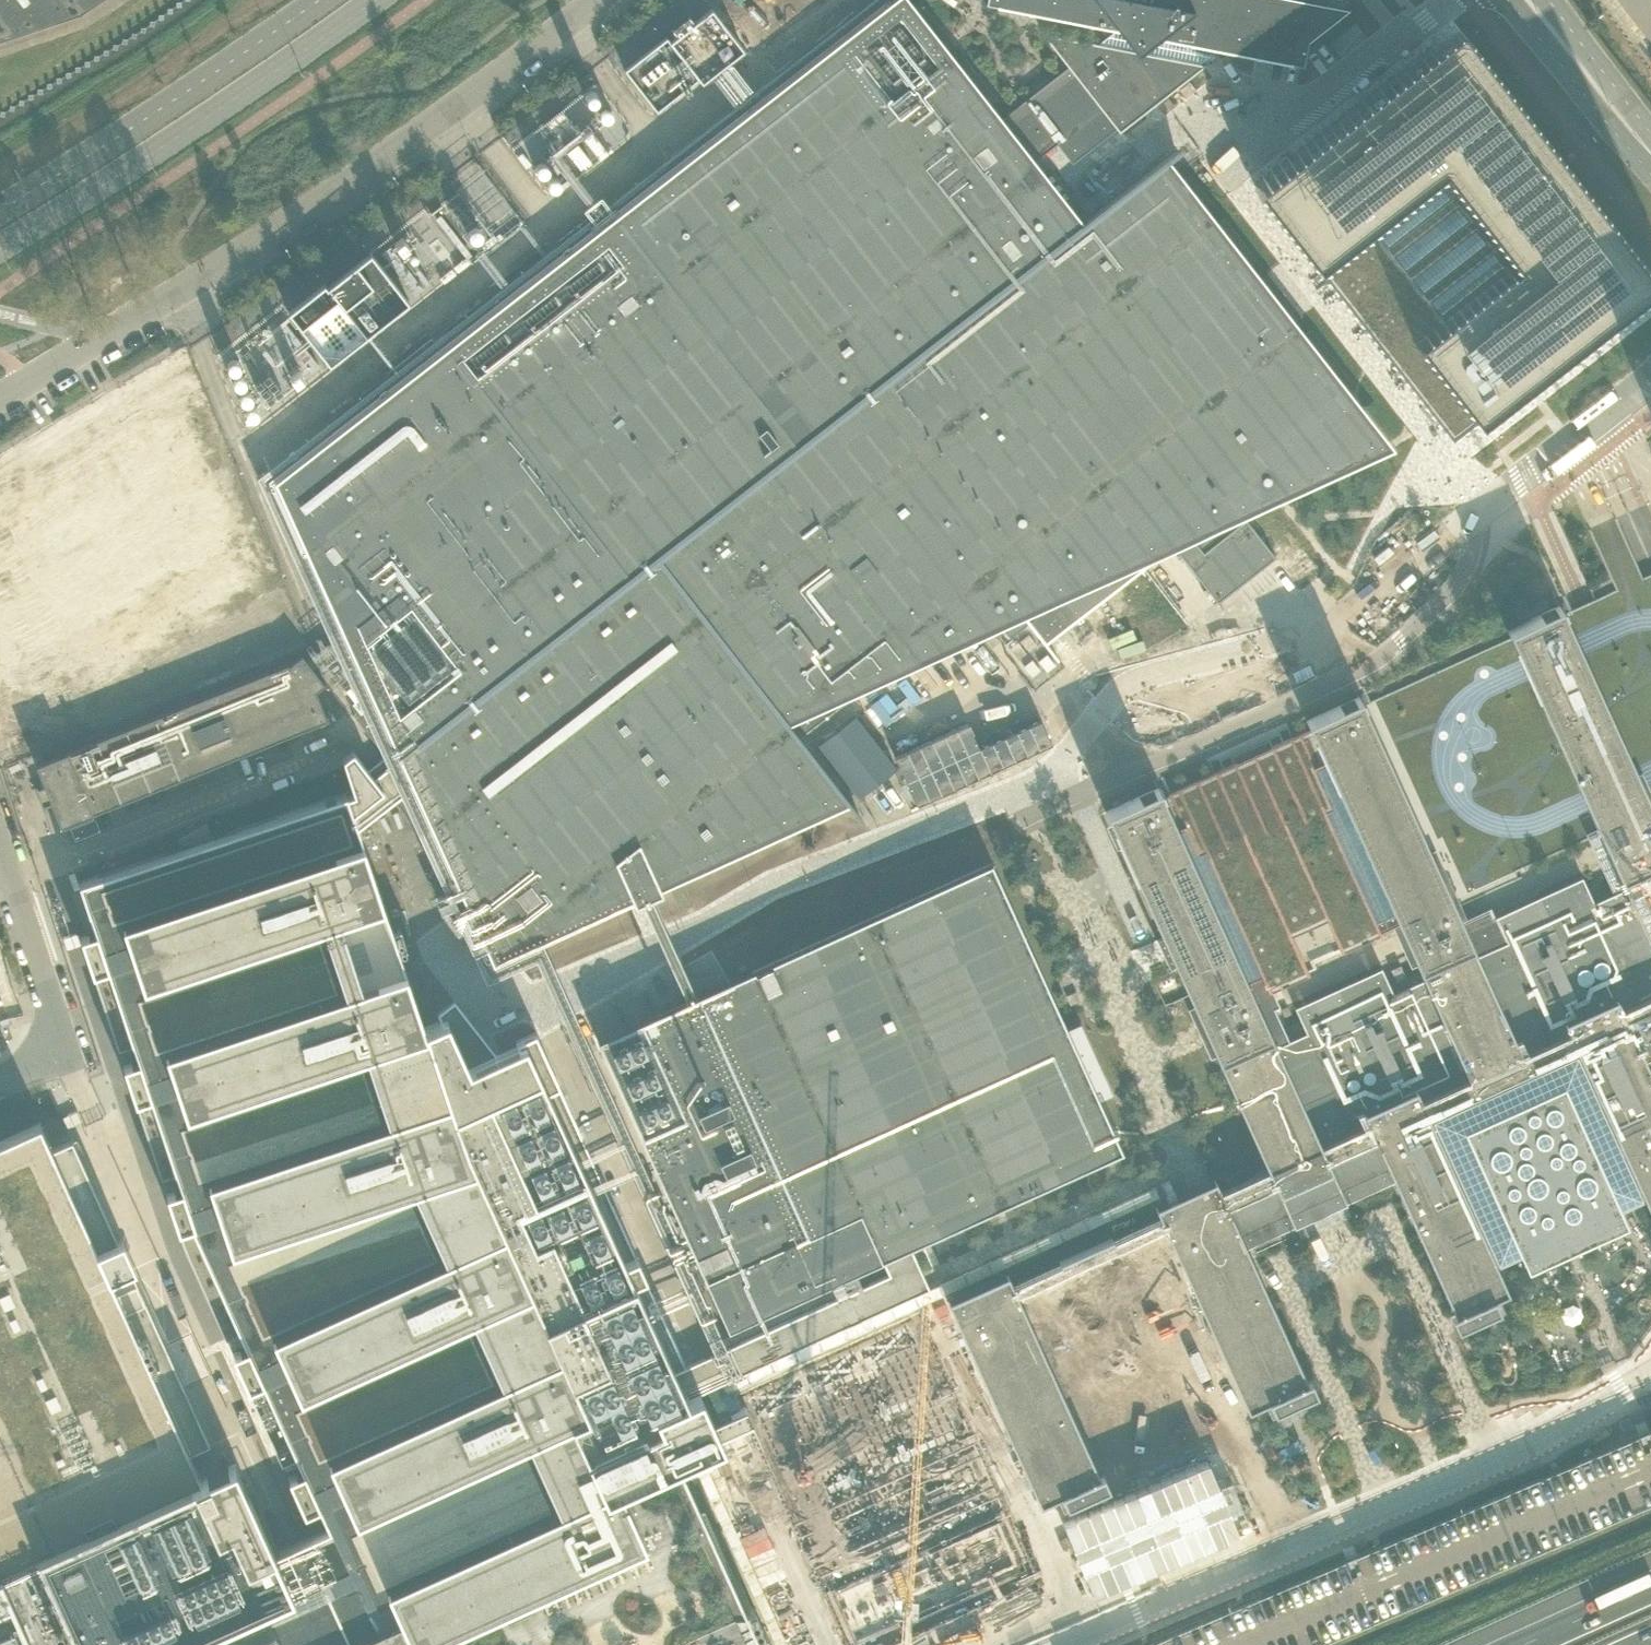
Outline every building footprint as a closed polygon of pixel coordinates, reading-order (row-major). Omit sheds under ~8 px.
[(79,13),(99,0),(0,0),(0,39),(79,13)] [(36,765),(60,827),(327,720),(315,691),(324,684),(312,669),(335,651),(361,686),(377,674),(384,689),(352,714),(385,756),(385,757),(407,740),(410,747),(388,764),(391,767),(412,751),(415,758),(383,783),(397,800),(417,826),(438,809),(445,824),(419,844),(453,887),(469,875),(475,890),(449,911),(483,954),(499,941),(500,946),(627,888),(631,899),(634,897),(632,893),(636,891),(646,887),(654,883),(656,887),(659,886),(654,876),(839,793),(856,815),(858,813),(779,712),(984,619),(1003,643),(1027,624),(1043,644),(1088,609),(1066,581),(1166,536),(1172,544),(1217,602),(1275,556),(1235,505),(1271,488),(1370,443),(1325,386),(1350,367),(1317,324),(1292,343),(1282,330),(1300,316),(1267,273),(1248,288),(1238,275),(1257,260),(1223,217),(1205,232),(1195,219),(1213,204),(1185,168),(1166,182),(1154,167),(1070,232),(1066,226),(1084,212),(1051,169),(1032,183),(1022,171),(1041,156),(1056,144),(1069,134),(1084,153),(1116,128),(1119,132),(1205,65),(1200,64),(1210,56),(1213,54),(1221,47),(1301,63),(1306,37),(1300,31),(1326,11),(1272,0),(983,0),(983,1),(1106,25),(1106,26),(1117,28),(1096,44),(1041,33),(1067,67),(989,128),(979,115),(997,100),(964,57),(945,72),(935,59),(954,44),(920,1),(901,16),(900,14),(897,16),(885,0),(878,0),(840,30),(854,49),(841,59),(827,40),(784,74),(798,93),(674,190),(659,171),(616,204),(631,223),(618,233),(599,208),(556,242),(575,267),(562,277),(548,258),(539,247),(496,281),(505,291),(519,310),(507,320),(487,295),(444,329),(464,354),(451,364),(427,333),(384,366),(408,397),(395,407),(375,383),(332,416),(352,441),(292,487),(294,490),(274,505),(308,548),(317,541),(324,556),(303,573),(336,616),(347,607),(354,623),(306,660),(301,654),(291,662),(36,765)] [(704,10),(530,145),(566,191),(739,55),(704,10)] [(1252,188),(1374,343),(1379,350),(1385,357),(1392,366),(1451,441),(1650,284),(1451,31),(1252,188)] [(288,312),(329,365),(409,302),(370,253),(327,287),(324,283),(288,312)] [(1012,1286),(1007,1274),(947,1302),(952,1313),(915,1330),(936,1378),(974,1361),(1039,1505),(1060,1496),(1066,1508),(1109,1488),(1103,1474),(1099,1476),(1034,1333),(1182,1266),(1247,1411),(1268,1402),(1274,1413),(1317,1394),(1310,1380),(1307,1382),(1242,1239),(1290,1217),(1295,1227),(1321,1215),(1345,1204),(1341,1194),(1389,1172),(1454,1315),(1450,1317),(1456,1330),(1499,1311),(1494,1299),(1508,1293),(1495,1264),(1559,1235),(1642,1197),(1650,1216),(1650,1075),(1644,1059),(1650,1056),(1650,809),(1559,605),(1506,630),(1510,638),(1510,640),(1598,833),(1599,835),(1602,841),(1610,858),(1616,873),(1623,889),(1593,902),(1582,877),(1494,916),(1506,942),(1476,956),(1469,940),(1462,924),(1454,908),(1454,906),(1365,711),(1362,705),(1358,696),(1305,720),(1310,731),(1310,732),(1267,751),(1262,754),(1265,761),(1232,776),(1229,769),(1163,799),(1158,787),(1105,811),(1201,1023),(1215,1055),(1267,1170),(1220,1191),(1215,1180),(1186,1193),(1155,1208),(1160,1219),(1113,1240),(1111,1237),(1058,1262),(1060,1264),(1012,1286)] [(18,721),(27,746),(88,725),(70,672),(9,693),(18,721)] [(388,764),(410,747),(407,740),(385,757),(385,756),(374,764),(367,770),(352,751),(342,759),(354,794),(347,796),(346,794),(78,883),(98,943),(84,948),(118,1050),(132,1045),(141,1072),(127,1076),(161,1179),(175,1174),(184,1200),(170,1205),(177,1226),(460,1137),(497,1216),(586,1176),(571,1144),(572,1144),(573,1145),(575,1146),(577,1145),(578,1145),(579,1143),(579,1140),(583,1139),(559,1086),(560,1086),(552,1068),(451,1115),(424,1028),(358,830),(396,800),(383,783),(415,758),(412,751),(391,767),(388,764)] [(636,1052),(607,1065),(704,1279),(728,1331),(882,1261),(910,1248),(1122,1152),(1099,1101),(1111,1095),(1079,1025),(1067,1030),(991,863),(697,996),(708,1020),(694,1026),(667,1039),(666,1039),(671,1050),(643,1064),(637,1052),(636,1052)] [(686,1001),(696,997),(663,926),(646,887),(636,891),(686,1001)] [(626,1028),(597,1042),(607,1065),(636,1052),(637,1052),(643,1064),(671,1050),(666,1039),(667,1039),(694,1026),(708,1020),(697,996),(696,997),(686,1001),(684,1002),(656,1015),(626,1028)] [(452,1006),(456,1003),(454,1001),(437,1014),(438,1017),(443,1013),(445,1018),(424,1028),(451,1115),(552,1068),(535,1032),(515,1041),(516,1044),(468,1066),(463,1054),(479,1041),(470,1030),(472,1028),(472,1027),(471,1024),(468,1023),(467,1023),(465,1024),(452,1006)] [(676,1459),(752,1424),(745,1408),(712,1423),(699,1394),(928,1290),(909,1248),(882,1261),(888,1275),(685,1366),(656,1301),(644,1306),(633,1283),(646,1277),(636,1256),(612,1204),(609,1205),(608,1205),(608,1204),(607,1204),(607,1203),(606,1203),(605,1203),(604,1203),(604,1204),(603,1204),(602,1204),(602,1205),(602,1206),(601,1206),(601,1207),(601,1208),(601,1209),(586,1176),(497,1216),(460,1137),(177,1226),(187,1254),(225,1338),(239,1332),(251,1357),(237,1364),(281,1462),(295,1456),(307,1481),(293,1487),(304,1512),(318,1506),(328,1528),(274,1551),(234,1462),(201,1477),(192,1457),(212,1448),(128,1265),(135,1262),(122,1232),(115,1235),(74,1145),(54,1154),(47,1138),(40,1121),(0,1139),(0,1644),(761,1644),(676,1459)] [(1357,1553),(1138,1644),(1301,1644),(1623,1508),(1650,1495),(1650,1426),(1645,1429),(1357,1553)]
